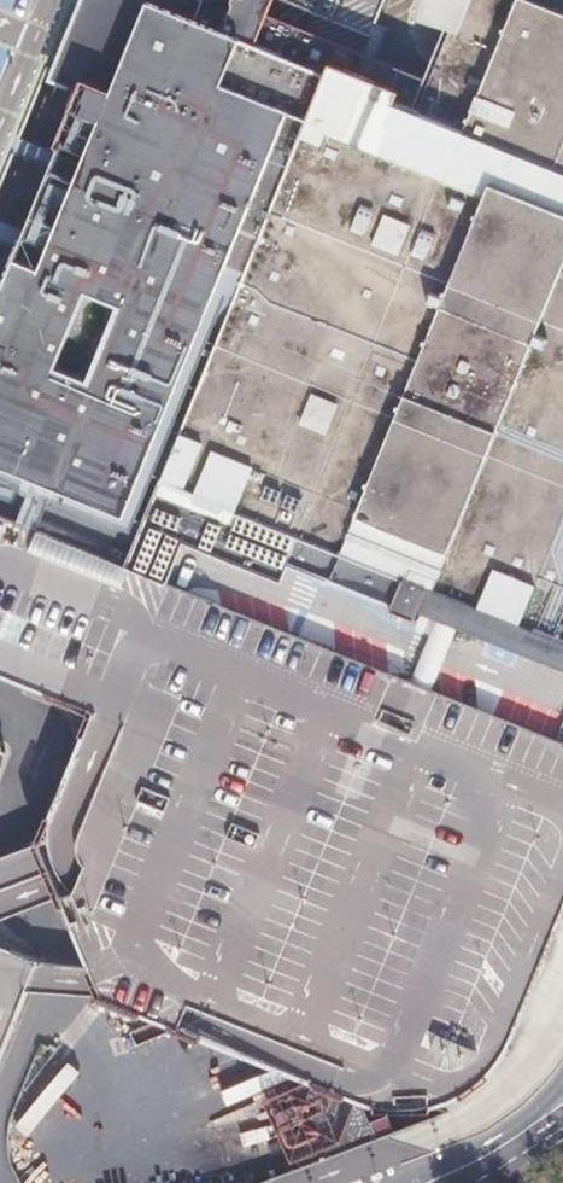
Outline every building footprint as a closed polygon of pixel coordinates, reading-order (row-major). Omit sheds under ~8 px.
[(97,0),(0,0),(0,234),(97,0)] [(389,110),(304,79),(284,131),(287,133),(179,421),(166,416),(145,475),(147,476),(129,515),(283,577),(289,558),(562,666),(562,0),(434,0),(424,26),(396,91),(389,110)] [(369,22),(378,0),(313,0),(369,22)] [(546,724),(560,670),(442,638),(427,691),(546,724)]
